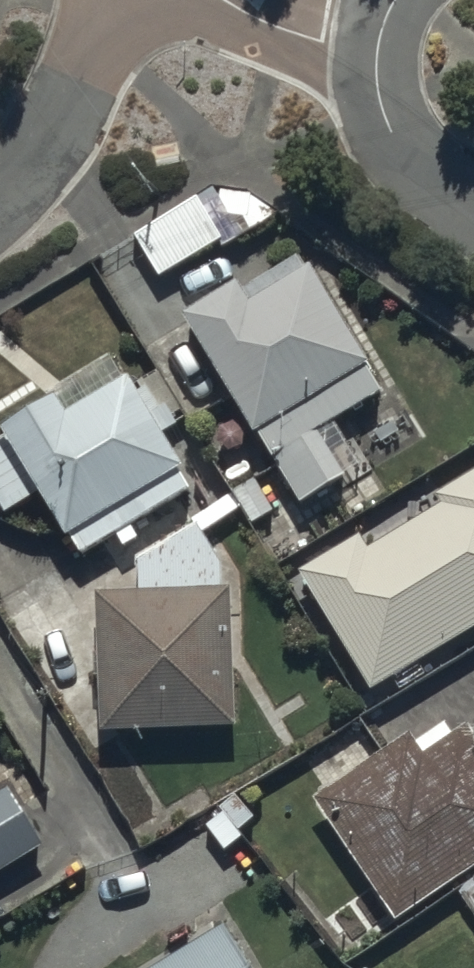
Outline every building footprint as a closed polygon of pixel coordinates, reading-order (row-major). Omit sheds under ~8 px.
[(136,228),(162,272),(228,232),(202,189),(136,228)] [(188,312),(271,450),(300,499),(346,472),(317,423),(379,385),(296,247),(242,279),(232,262),(177,294),(188,312)] [(0,426),(0,500),(1,502),(37,480),(81,552),(189,487),(115,364),(62,396),(49,374),(0,403),(0,417),(4,424),(0,426)] [(436,494),(363,538),(354,523),(295,558),(305,573),(366,675),(473,611),(473,453),(428,481),(436,494)] [(216,547),(192,513),(142,547),(132,547),(132,577),(92,578),(96,715),(229,711),(225,574),(216,574),(216,547)] [(335,825),(392,908),(473,852),(473,729),(462,712),(419,742),(405,722),(309,787),(335,825)] [(0,777),(0,857),(29,839),(40,832),(4,774),(0,777)] [(220,909),(123,967),(256,967),(220,909)]
